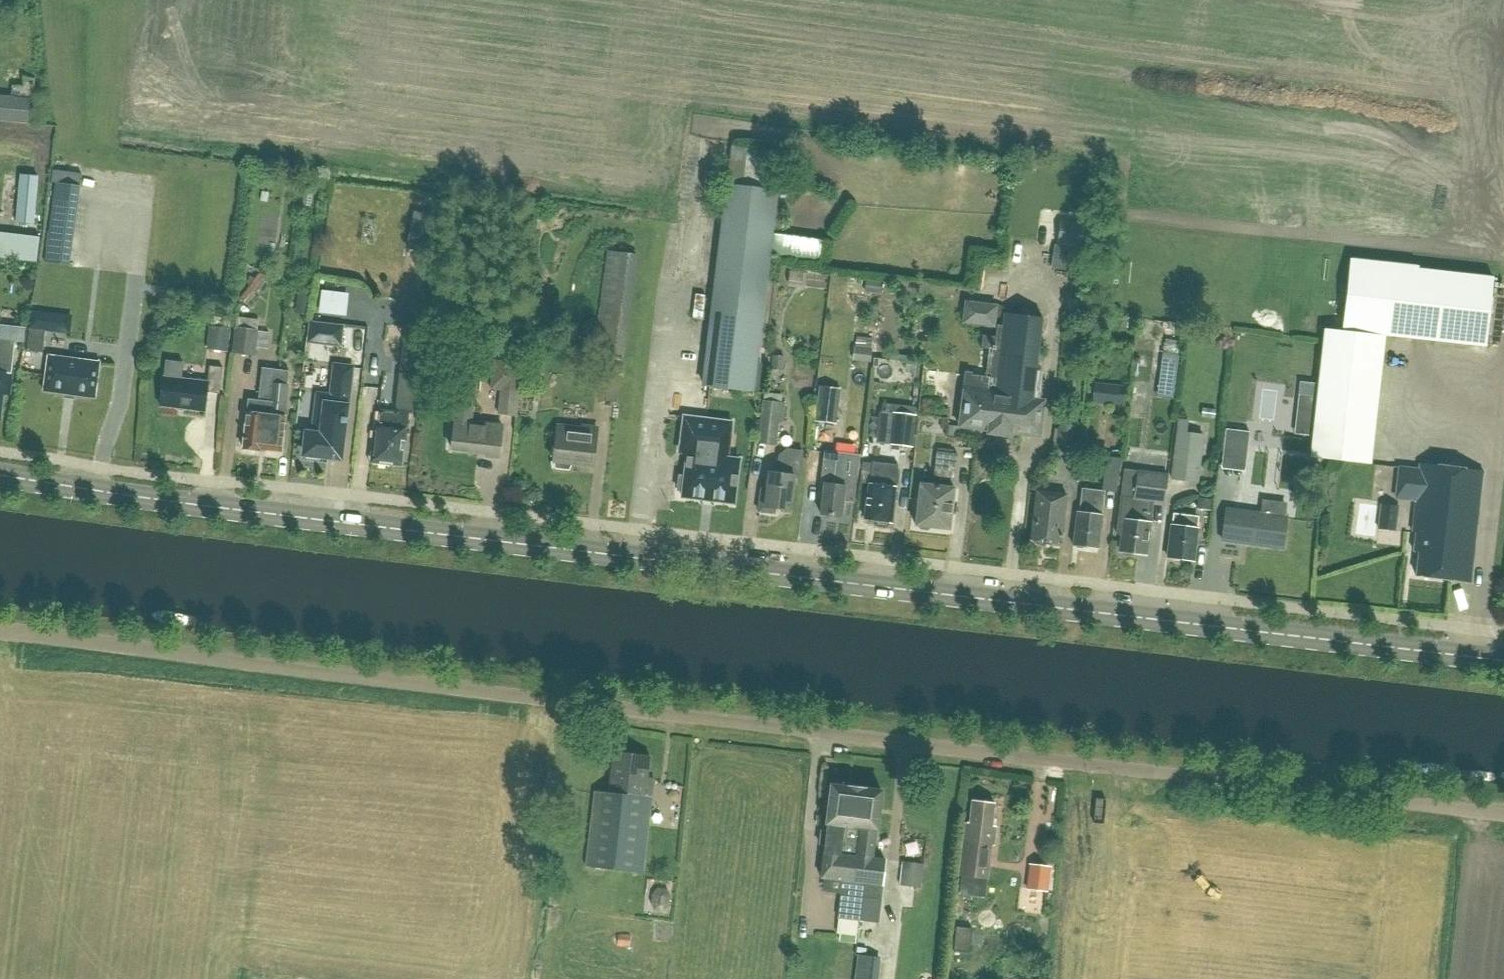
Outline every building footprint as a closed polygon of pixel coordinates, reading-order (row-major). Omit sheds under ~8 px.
[(0,95),(0,121),(29,124),(32,98),(0,95)] [(781,151),(733,146),(728,186),(776,192),(781,151)] [(21,176),(16,224),(33,225),(38,178),(21,176)] [(768,258),(771,234),(776,192),(728,186),(727,186),(702,386),(752,392),(768,258)] [(45,256),(47,229),(0,226),(0,252),(45,256)] [(1059,227),(1056,247),(1092,251),(1095,232),(1059,227)] [(50,231),(46,263),(69,266),(74,234),(50,231)] [(822,264),(825,241),(771,234),(768,258),(822,264)] [(1056,247),(1054,246),(1051,269),(1089,274),(1092,251),(1056,247)] [(1484,349),(1491,280),(1350,265),(1343,334),(1484,349)] [(262,272),(242,299),(249,305),(269,278),(262,272)] [(882,284),(866,281),(864,291),(880,294),(882,284)] [(311,292),(299,290),(296,306),(309,308),(311,292)] [(961,325),(994,329),(998,306),(964,302),(961,325)] [(4,309),(4,319),(24,319),(24,309),(4,309)] [(47,314),(31,313),(29,328),(45,330),(47,314)] [(966,376),(960,427),(990,430),(989,434),(1009,436),(1010,433),(1038,437),(1042,403),(1032,402),(1042,320),(1012,316),(1011,320),(1004,319),(1003,328),(998,328),(996,339),(983,338),(982,350),(989,351),(986,376),(990,376),(990,379),(966,376)] [(630,326),(599,322),(595,351),(626,355),(630,326)] [(339,344),(341,329),(312,325),(310,341),(339,344)] [(229,352),(232,329),(211,326),(208,350),(229,352)] [(257,356),(260,330),(236,327),(233,353),(257,356)] [(3,396),(10,396),(12,375),(6,374),(8,365),(14,365),(16,345),(0,343),(0,419),(3,396)] [(426,345),(405,343),(401,373),(418,375),(423,376),(426,345)] [(872,350),(855,348),(853,360),(871,362),(872,350)] [(1162,353),(1160,369),(1176,371),(1178,355),(1162,353)] [(44,392),(95,399),(100,363),(48,356),(44,392)] [(772,356),(771,370),(782,371),(784,357),(772,356)] [(502,391),(499,415),(519,417),(525,364),(495,360),(492,390),(502,391)] [(182,365),(166,363),(161,407),(205,413),(208,395),(220,397),(224,370),(211,368),(208,385),(180,381),(182,365)] [(346,423),(346,419),(345,419),(351,369),(336,367),(332,401),(326,400),(322,436),(307,434),(304,455),(336,459),(337,452),(341,453),(345,423),(346,423)] [(248,401),(242,449),(260,451),(260,450),(281,453),(285,419),(284,419),(289,373),(262,370),(258,402),(248,401)] [(410,411),(415,412),(418,375),(401,373),(396,413),(379,411),(373,462),(399,465),(401,442),(406,443),(410,411)] [(1127,387),(1094,383),(1092,404),(1124,408),(1127,387)] [(820,386),(816,419),(837,421),(840,388),(820,386)] [(1297,411),(1313,413),(1315,397),(1299,395),(1297,411)] [(764,401),(760,439),(778,441),(780,422),(785,423),(787,403),(764,401)] [(457,406),(456,422),(454,422),(451,452),(486,456),(486,459),(499,460),(502,428),(474,424),(476,408),(457,406)] [(879,411),(876,442),(891,444),(895,413),(879,411)] [(891,444),(891,445),(914,447),(918,415),(895,413),(891,444)] [(728,459),(730,435),(731,433),(730,433),(732,425),(732,423),(730,422),(730,423),(686,417),(684,417),(684,419),(681,445),(688,454),(685,477),(680,477),(678,491),(683,491),(682,496),(682,498),(684,498),(732,503),(732,504),(734,504),(734,502),(739,462),(739,460),(738,460),(728,459)] [(1171,481),(1197,484),(1203,435),(1186,433),(1187,421),(1178,420),(1171,481)] [(1074,448),(1077,426),(1060,424),(1058,446),(1074,448)] [(948,436),(960,438),(962,429),(949,427),(948,436)] [(557,433),(553,463),(554,471),(569,473),(572,465),(592,468),(597,430),(583,428),(582,436),(557,433)] [(1250,432),(1226,430),(1224,445),(1248,448),(1250,432)] [(768,475),(766,491),(761,491),(758,514),(774,516),(775,511),(790,512),(794,480),(799,480),(802,453),(786,451),(778,458),(777,469),(780,469),(779,476),(768,475)] [(823,488),(820,516),(842,519),(844,502),(853,503),(858,458),(825,454),(821,487),(823,488)] [(915,498),(918,503),(915,527),(917,528),(919,531),(927,532),(930,529),(949,532),(954,490),(950,490),(952,472),(956,473),(958,456),(937,454),(933,488),(920,486),(915,491),(915,498)] [(863,463),(861,482),(869,483),(871,464),(863,463)] [(869,483),(864,521),(875,523),(878,526),(885,526),(888,524),(891,525),(893,504),(897,501),(898,494),(895,490),(898,467),(871,464),(869,483)] [(1483,474),(1419,466),(1411,535),(1415,535),(1413,555),(1419,555),(1416,577),(1470,584),(1483,474)] [(1120,499),(1117,536),(1122,536),(1120,553),(1123,553),(1123,556),(1133,558),(1133,554),(1147,556),(1149,534),(1151,534),(1152,524),(1150,523),(1153,504),(1164,505),(1168,477),(1137,473),(1134,501),(1120,499)] [(1076,513),(1073,547),(1098,550),(1101,516),(1100,516),(1103,493),(1081,491),(1078,514),(1076,513)] [(1036,493),(1030,544),(1060,547),(1066,497),(1036,493)] [(1212,501),(1198,499),(1197,509),(1211,511),(1212,501)] [(1282,549),(1286,519),(1272,517),(1274,504),(1261,502),(1260,516),(1225,511),(1221,541),(1273,548),(1282,549)] [(1377,530),(1395,532),(1399,507),(1380,504),(1377,530)] [(1173,515),(1167,559),(1193,562),(1198,519),(1173,515)] [(612,755),(608,795),(608,796),(595,795),(587,868),(643,875),(653,780),(648,780),(650,759),(612,755)] [(826,825),(828,825),(827,833),(826,837),(842,838),(842,837),(859,838),(861,820),(858,819),(859,814),(857,814),(857,811),(845,809),(848,787),(830,785),(826,825)] [(877,831),(882,791),(848,787),(845,809),(857,811),(857,814),(859,814),(858,819),(861,820),(859,838),(857,857),(855,856),(852,882),(859,883),(858,896),(861,896),(880,899),(885,860),(872,859),(875,831),(877,831)] [(987,878),(991,846),(994,846),(996,828),(992,827),(994,804),(971,801),(969,824),(965,824),(959,875),(976,877),(987,878)] [(858,920),(861,896),(858,896),(859,883),(852,882),(855,856),(857,857),(859,838),(842,837),(842,838),(826,837),(827,833),(821,832),(820,845),(825,846),(821,879),(825,879),(824,889),(827,892),(840,894),(837,918),(858,920)] [(924,880),(928,858),(909,855),(905,876),(924,880)] [(1027,888),(1047,890),(1050,867),(1030,864),(1027,888)] [(666,889),(658,888),(652,895),(651,903),(655,911),(663,912),(669,906),(670,897),(666,889)] [(957,928),(955,950),(970,951),(972,929),(957,928)] [(805,952),(803,970),(813,971),(815,953),(805,952)] [(857,955),(855,978),(879,978),(882,958),(857,955)]
